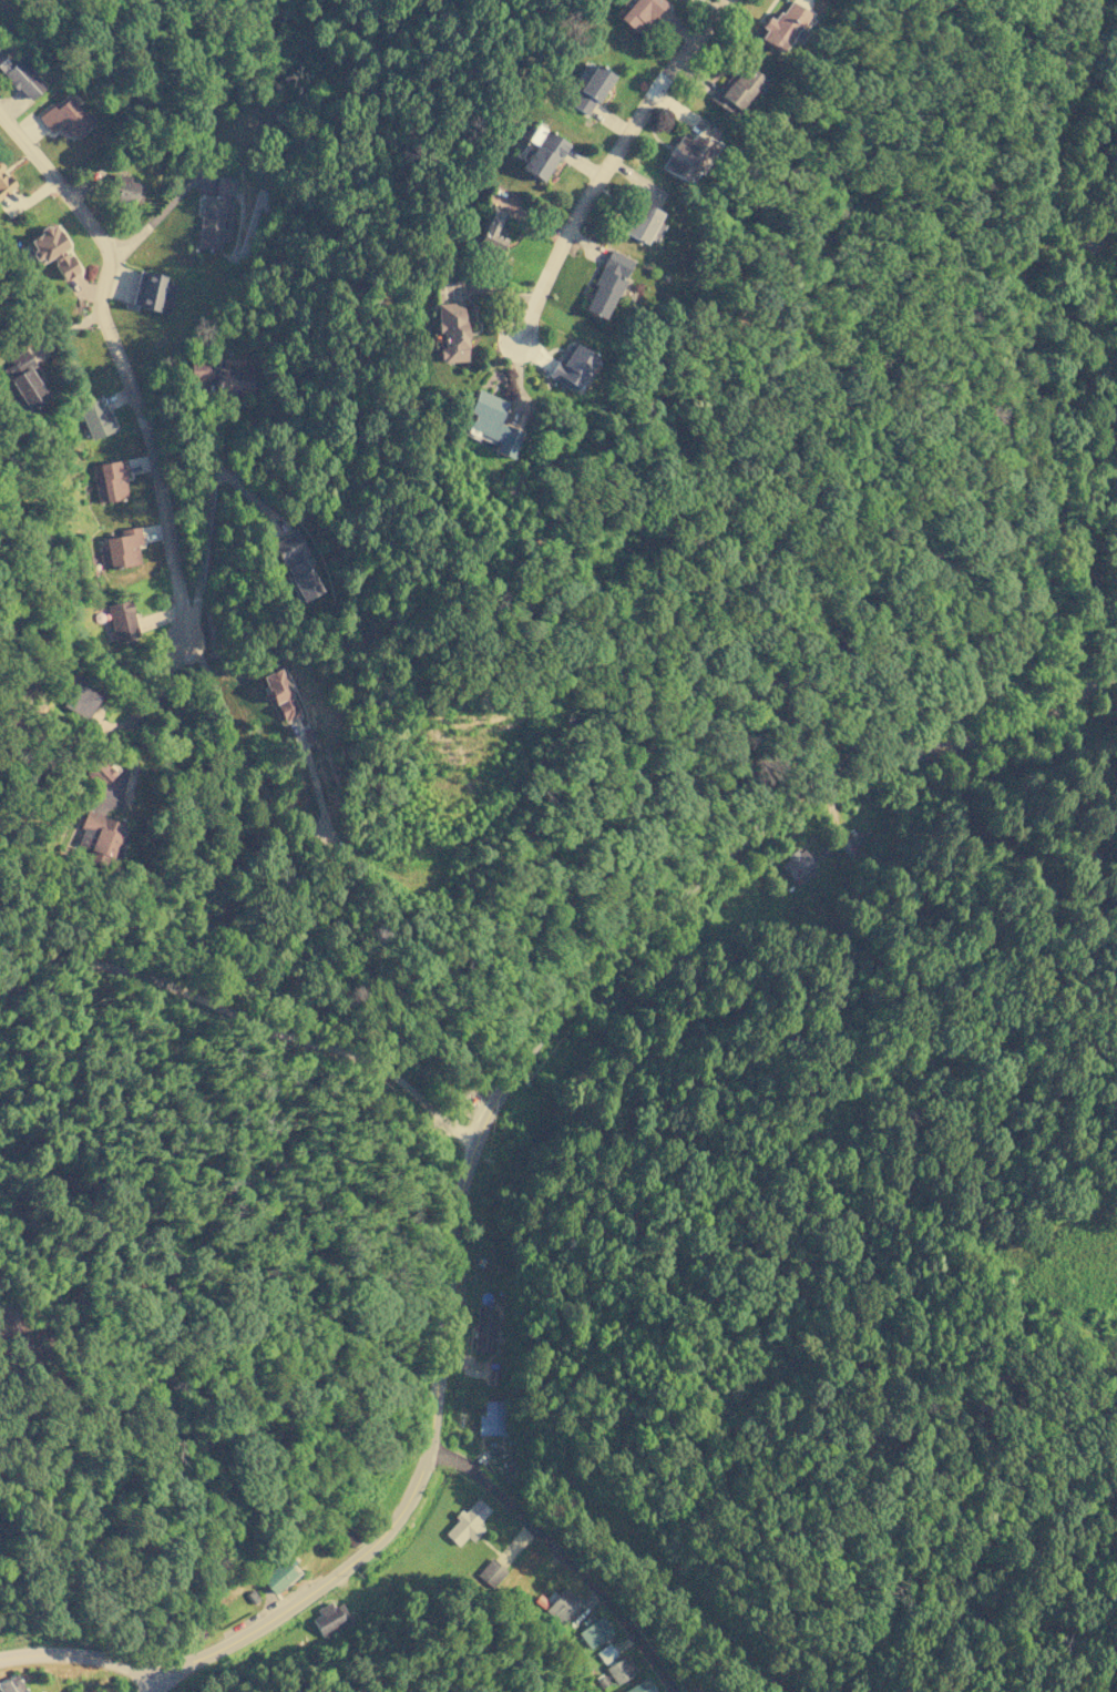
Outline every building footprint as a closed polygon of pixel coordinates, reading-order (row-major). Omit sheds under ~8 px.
[(652,17),(656,21),(668,7),(661,0),(622,0),(619,3),(625,8),(617,18),(636,34),(652,17)] [(782,53),(807,11),(789,0),(786,0),(775,21),(768,18),(756,37),(782,53)] [(19,57),(10,64),(0,53),(0,71),(27,101),(44,85),(19,57)] [(709,100),(734,118),(762,79),(738,61),(709,100)] [(50,132),(60,124),(72,139),(92,122),(70,95),(54,109),(51,104),(37,116),(50,132)] [(566,142),(535,123),(525,140),(534,144),(520,169),(543,182),(566,142)] [(660,169),(687,181),(706,142),(689,134),(687,139),(677,134),(660,169)] [(12,185),(0,170),(0,195),(12,185)] [(137,182),(129,181),(130,176),(111,172),(106,197),(134,203),(137,182)] [(236,176),(216,176),(215,194),(235,195),(236,176)] [(197,247),(219,248),(221,239),(229,239),(232,207),(224,207),(225,197),(201,195),(197,247)] [(662,224),(655,222),(659,212),(637,201),(623,232),(653,245),(662,224)] [(506,213),(493,206),(475,244),(499,255),(508,235),(499,231),(506,213)] [(78,272),(64,248),(66,246),(53,223),(28,238),(34,251),(31,253),(38,265),(50,258),(62,279),(78,272)] [(632,261),(609,249),(582,308),(604,319),(632,261)] [(175,285),(163,282),(164,276),(137,269),(129,304),(168,314),(175,285)] [(435,303),(437,333),(439,333),(440,361),(465,360),(462,302),(435,303)] [(571,393),(595,357),(570,340),(546,375),(571,393)] [(2,368),(19,397),(16,399),(23,412),(47,398),(29,368),(34,365),(24,348),(8,358),(11,364),(2,368)] [(187,358),(186,381),(213,381),(213,393),(250,394),(252,369),(215,368),(215,359),(187,358)] [(505,400),(473,389),(467,411),(471,412),(465,429),(495,439),(491,451),(511,458),(521,430),(498,422),(505,400)] [(114,429),(100,396),(75,407),(90,439),(114,429)] [(96,502),(129,498),(123,459),(98,462),(101,483),(94,483),(96,502)] [(103,538),(105,553),(99,554),(101,568),(139,563),(136,546),(141,544),(139,527),(119,529),(120,536),(103,538)] [(319,593),(304,554),(306,553),(297,531),(273,542),(287,575),(286,575),(297,602),(319,593)] [(113,641),(136,636),(129,599),(105,604),(113,641)] [(298,716),(280,667),(263,674),(279,722),(298,716)] [(84,721),(101,694),(71,674),(64,684),(71,689),(61,704),(84,721)] [(114,773),(100,757),(83,773),(98,788),(114,773)] [(88,849),(84,858),(114,868),(125,837),(117,835),(122,823),(86,811),(74,844),(88,849)] [(801,848),(779,862),(792,880),(814,866),(801,848)] [(496,1310),(475,1309),(474,1352),(494,1353),(496,1310)] [(502,1436),(503,1402),(483,1401),(482,1415),(478,1415),(477,1435),(502,1436)] [(483,1529),(477,1524),(490,1511),(475,1497),(455,1520),(456,1521),(444,1534),(457,1546),(466,1537),(471,1542),(483,1529)] [(475,1575),(491,1590),(507,1572),(491,1558),(475,1575)] [(296,1576),(284,1560),(259,1578),(272,1594),(296,1576)] [(560,1623),(578,1599),(562,1587),(544,1611),(560,1623)] [(310,1616),(323,1640),(352,1624),(338,1600),(310,1616)] [(601,1614),(576,1628),(587,1649),(613,1634),(601,1614)] [(617,1655),(608,1643),(596,1653),(604,1664),(617,1655)] [(616,1685),(635,1672),(624,1655),(604,1668),(616,1685)] [(2,1691),(25,1691),(19,1675),(0,1681),(0,1686),(2,1691)] [(646,1677),(623,1691),(655,1691),(646,1677)]
